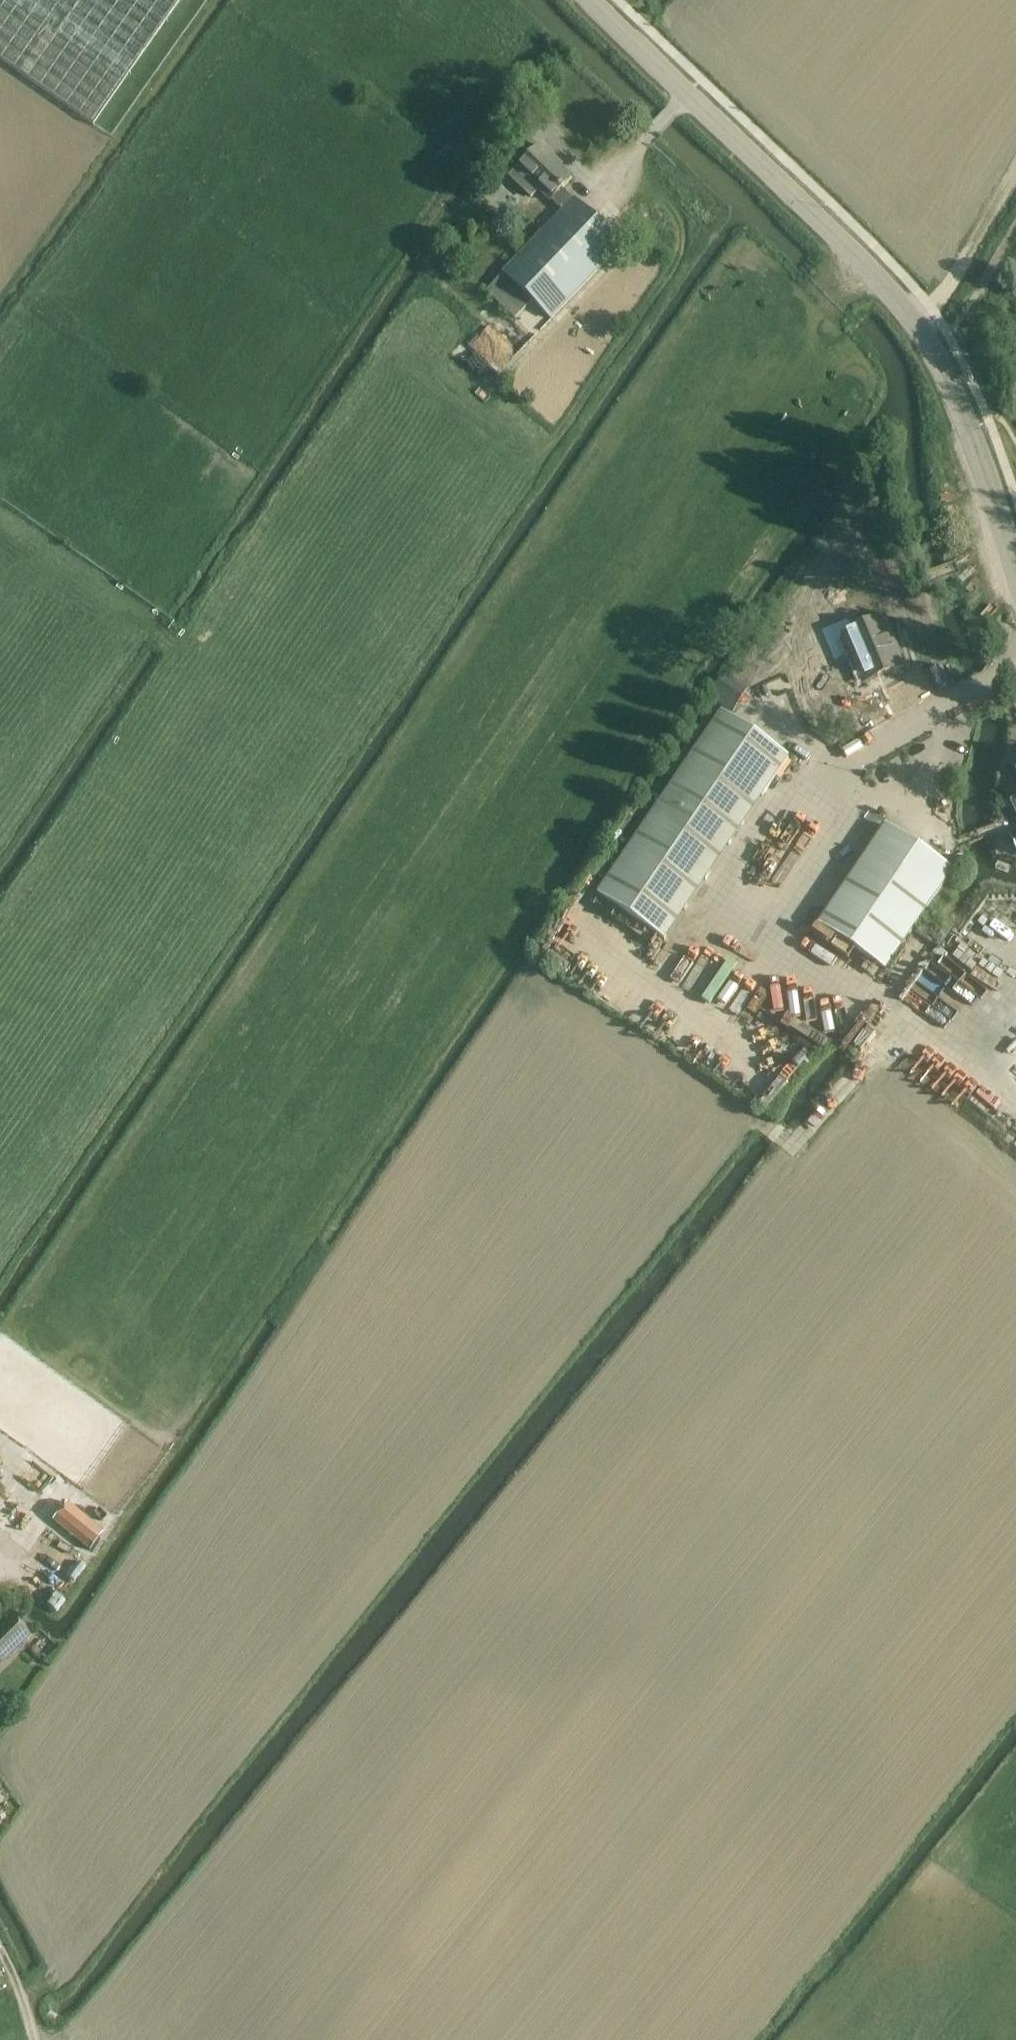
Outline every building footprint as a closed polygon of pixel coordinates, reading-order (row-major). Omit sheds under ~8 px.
[(93,125),(180,0),(0,0),(0,60),(93,125)] [(562,212),(486,293),(515,320),(531,303),(540,311),(551,321),(553,319),(561,311),(622,245),(562,189),(572,179),(553,162),(552,161),(553,159),(539,145),(507,178),(531,200),(538,192),(550,204),(551,203),(562,212)] [(853,633),(847,619),(821,630),(827,644),(843,638),(863,684),(904,667),(884,620),(853,633)] [(721,715),(654,814),(597,896),(665,941),(787,760),(721,715)] [(953,872),(886,826),(818,927),(885,972),(953,872)] [(103,1534),(66,1504),(51,1522),(89,1553),(103,1534)] [(0,1628),(0,1664),(0,1665),(28,1637),(10,1618),(0,1628)] [(26,1646),(43,1663),(58,1648),(40,1631),(26,1646)]
